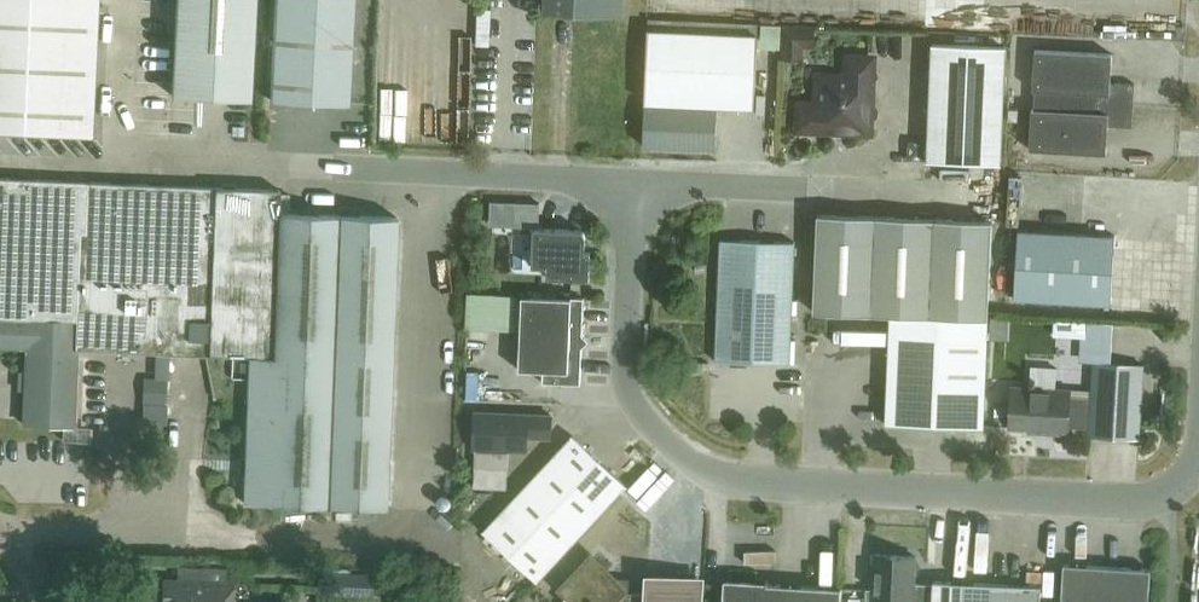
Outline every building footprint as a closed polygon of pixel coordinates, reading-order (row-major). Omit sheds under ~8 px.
[(91,134),(97,0),(0,0),(0,130),(91,134)] [(199,96),(250,98),(255,0),(176,0),(174,45),(171,94),(199,96)] [(270,100),(348,104),(354,0),(275,0),(270,100)] [(544,13),(623,17),(624,0),(545,0),(544,13)] [(1166,0),(1131,0),(1132,16),(1166,15),(1166,0)] [(479,8),(477,44),(490,45),(492,9),(479,8)] [(758,34),(649,29),(645,102),(754,107),(758,34)] [(1001,163),(1006,47),(932,43),(927,160),(1001,163)] [(1095,103),(1133,105),(1135,83),(1110,82),(1112,54),(1035,49),(1032,89),(1035,90),(1034,109),(1095,112),(1095,103)] [(869,132),(873,58),(848,57),(847,77),(830,77),(818,88),(817,105),(800,104),(799,129),(869,132)] [(1133,105),(1095,103),(1095,112),(1034,109),(1031,109),(1029,149),(1106,153),(1108,125),(1132,126),(1133,105)] [(716,151),(717,113),(645,109),(643,148),(716,151)] [(65,158),(65,135),(4,132),(3,155),(65,158)] [(278,213),(279,189),(0,177),(0,345),(27,347),(26,371),(22,371),(21,390),(25,390),(24,423),(72,426),(75,348),(246,356),(240,502),(386,507),(397,217),(278,213)] [(886,424),(984,428),(992,221),(817,214),(813,311),(890,315),(886,424)] [(582,230),(579,229),(534,227),(532,266),(547,267),(547,277),(590,279),(591,252),(585,251),(586,237),(586,236),(586,234),(585,233),(585,232),(584,231),(582,230)] [(1014,298),(1111,304),(1115,236),(1018,231),(1014,298)] [(790,364),(794,242),(721,239),(716,361),(790,364)] [(582,348),(589,341),(583,335),(584,298),(571,297),(571,298),(522,296),(519,369),(543,370),(543,383),(580,384),(582,348)] [(1068,427),(1079,428),(1090,428),(1089,435),(1139,438),(1143,365),(1093,362),(1092,398),(1070,396),(1070,390),(1056,389),(1057,367),(1031,365),(1030,387),(1012,386),(1010,426),(1029,428),(1029,431),(1067,434),(1068,427)] [(153,401),(171,398),(168,380),(150,383),(153,401)] [(93,395),(92,424),(112,425),(113,395),(93,395)] [(551,415),(475,411),(474,449),(475,449),(474,467),(508,469),(509,450),(527,451),(528,437),(550,438),(551,415)] [(537,580),(626,485),(573,435),(483,531),(537,580)] [(1041,587),(933,581),(933,584),(914,583),(915,556),(874,554),(872,589),(866,589),(865,601),(1040,601),(1041,587)] [(699,580),(650,577),(644,594),(637,601),(632,596),(629,596),(629,586),(616,585),(616,578),(593,557),(562,590),(575,601),(698,601),(699,580)] [(1061,601),(1149,601),(1150,569),(1063,564),(1061,601)] [(230,568),(230,567),(201,566),(201,581),(165,580),(164,582),(154,591),(164,601),(231,601),(232,582),(229,582),(230,568)] [(330,572),(328,594),(372,596),(373,575),(330,572)] [(841,588),(726,581),(725,601),(840,601),(841,588)]
